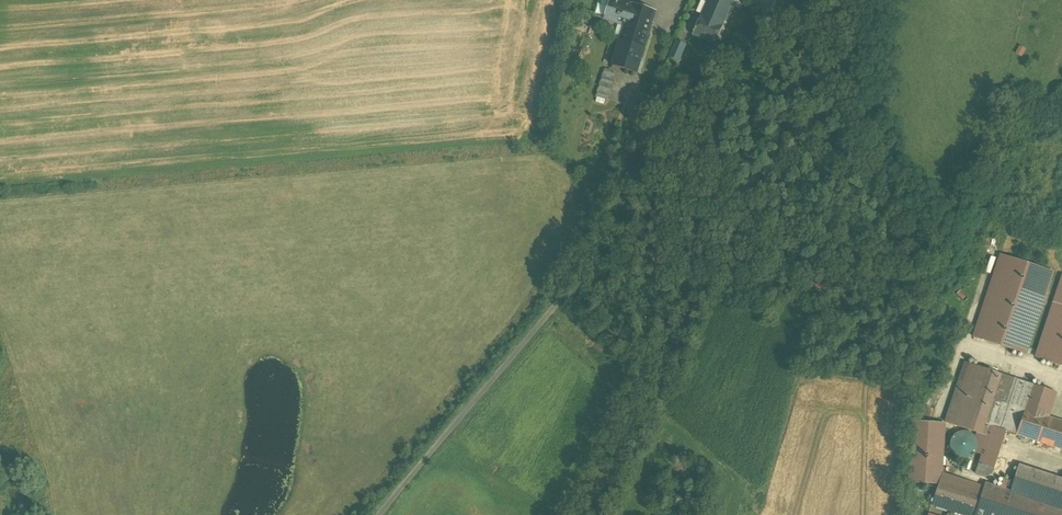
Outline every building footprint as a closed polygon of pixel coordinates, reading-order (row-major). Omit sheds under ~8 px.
[(631,5),(631,6),(613,0),(611,0),(606,19),(625,25),(620,41),(644,48),(655,12),(631,5)] [(701,16),(722,25),(733,0),(708,0),(701,16)] [(701,16),(692,35),(714,45),(723,26),(722,25),(701,16)] [(644,48),(620,41),(612,66),(636,74),(644,48)] [(686,45),(677,41),(669,58),(678,62),(686,45)] [(604,71),(596,98),(608,101),(616,75),(604,71)] [(1053,272),(1001,255),(974,338),(1026,355),(1053,272)] [(1035,356),(1061,365),(1061,275),(1035,356)] [(1016,380),(965,363),(946,423),(976,433),(975,437),(977,440),(977,441),(978,445),(977,450),(977,451),(975,453),(982,456),(991,427),(984,424),(992,400),(1008,405),(1016,380)] [(992,400),(984,424),(991,427),(982,456),(975,475),(986,478),(992,475),(1006,432),(1037,442),(1061,450),(1061,423),(1046,418),(1054,392),(1016,380),(1008,405),(992,400)] [(913,422),(909,483),(939,484),(932,505),(963,514),(975,514),(984,488),(941,474),(944,428),(929,427),(929,423),(913,422)] [(977,451),(978,445),(977,440),(973,435),(969,433),(963,432),(958,433),(954,436),(951,440),(950,446),(951,451),(954,456),(959,459),(964,460),(969,458),(974,455),(977,451)] [(1019,466),(1010,492),(1010,493),(1061,510),(1061,480),(1019,466)] [(1010,493),(1010,492),(989,485),(984,487),(984,488),(975,514),(1061,514),(1061,512),(1061,510),(1010,493)]
